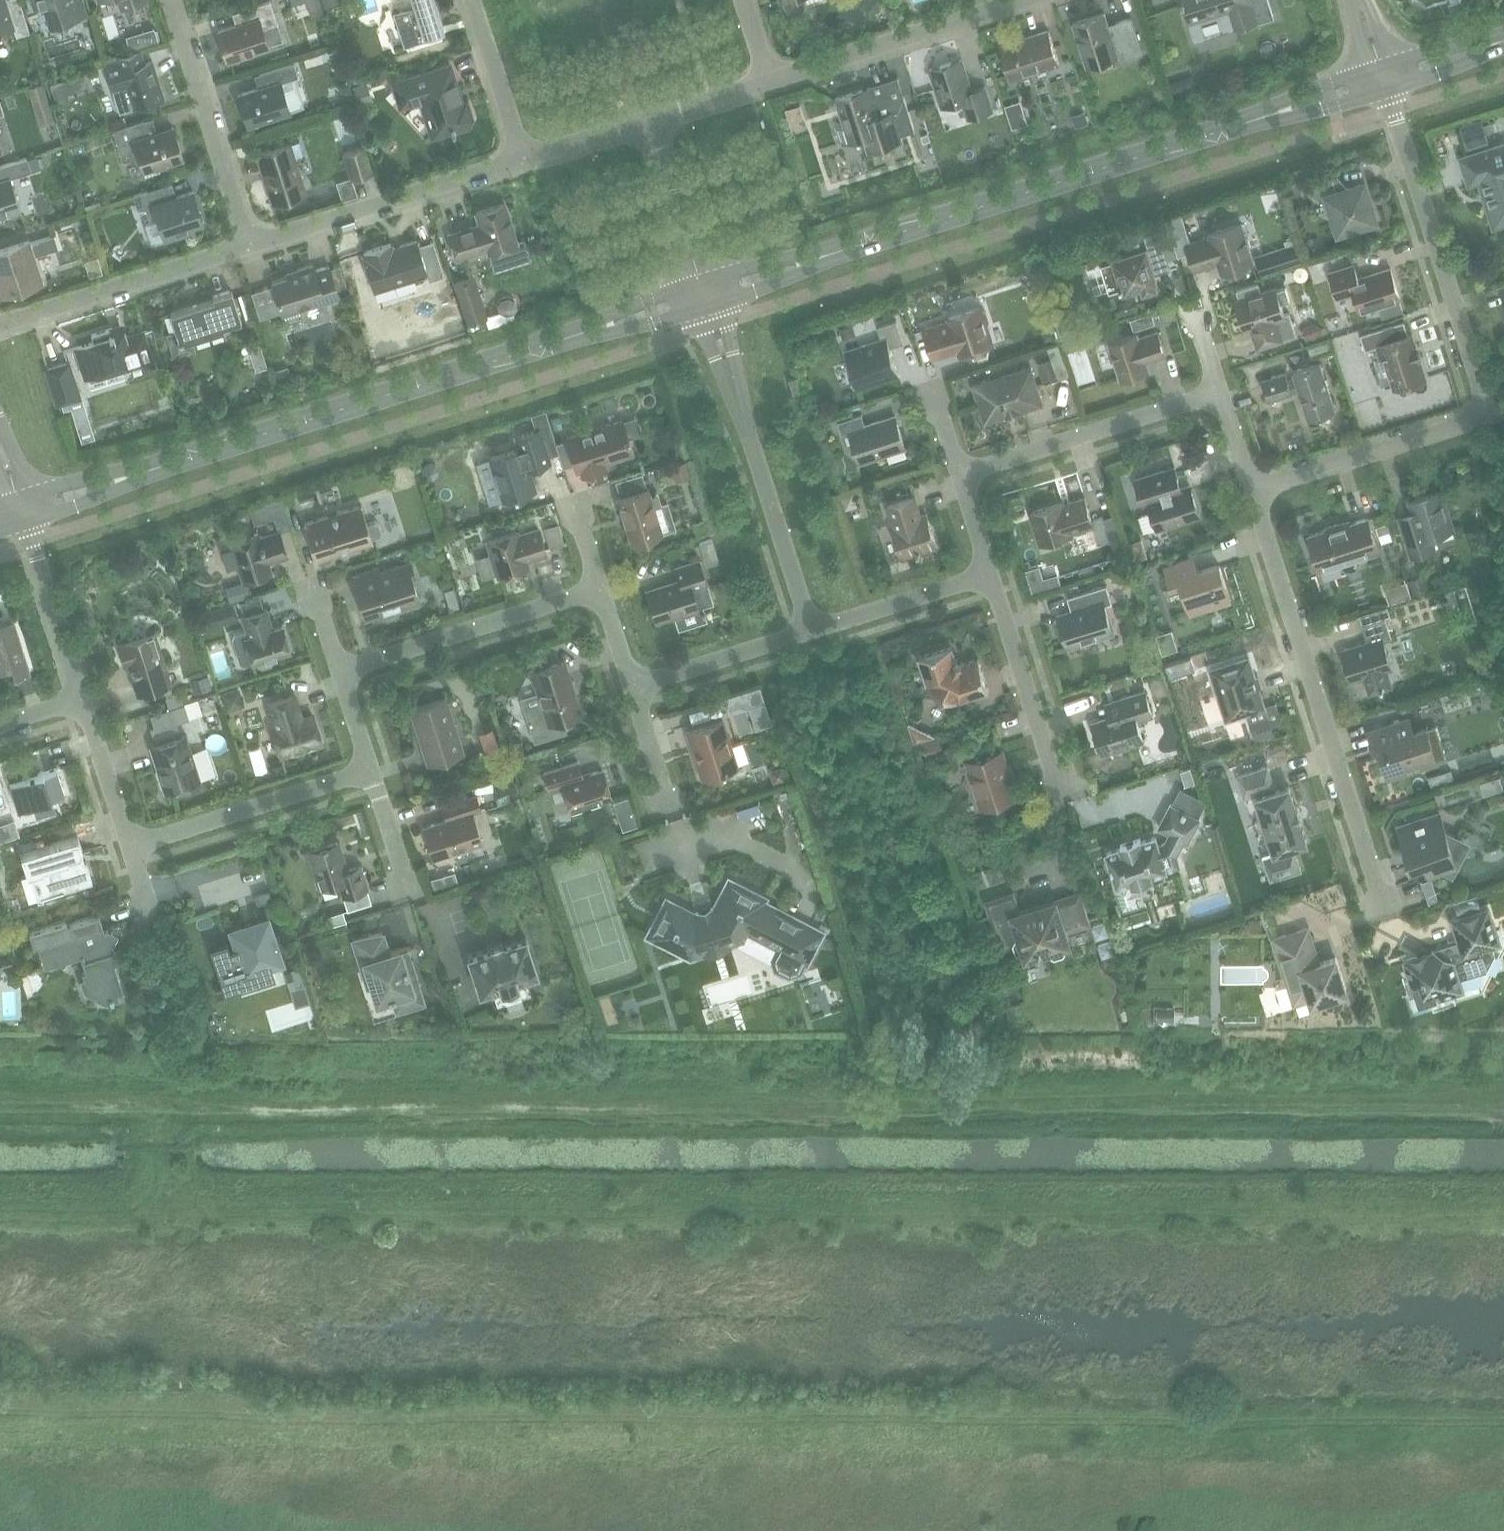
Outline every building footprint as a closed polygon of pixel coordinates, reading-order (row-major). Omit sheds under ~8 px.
[(14,27),(17,36),(30,32),(20,1),(8,5),(6,0),(0,0),(0,31),(14,27)] [(47,14),(51,26),(87,14),(82,0),(33,0),(35,8),(44,5),(47,14)] [(218,30),(227,58),(240,54),(243,56),(253,53),(253,50),(267,45),(262,28),(278,23),(270,0),(241,9),(245,22),(218,30)] [(404,46),(437,36),(436,33),(445,30),(435,0),(412,0),(414,7),(394,11),(404,46)] [(786,4),(787,7),(789,9),(791,10),(794,11),(795,12),(798,11),(801,10),(804,8),(805,6),(806,3),(806,1),(806,0),(784,0),(786,4)] [(1183,5),(1184,5),(1195,40),(1273,16),(1268,0),(1181,0),(1183,5)] [(1074,22),(1087,65),(1118,55),(1118,54),(1125,52),(1127,59),(1143,54),(1131,17),(1116,22),(1117,26),(1110,28),(1105,13),(1074,22)] [(161,18),(139,31),(146,44),(168,31),(161,18)] [(1000,46),(1010,79),(1059,63),(1049,30),(1000,46)] [(329,43),(314,46),(319,68),(334,64),(329,43)] [(120,113),(134,108),(164,98),(152,60),(145,63),(141,50),(118,57),(119,61),(105,66),(120,113)] [(926,74),(932,72),(942,106),(958,101),(964,104),(968,118),(993,110),(985,87),(972,91),(961,58),(938,66),(936,70),(926,73),(926,74)] [(238,94),(248,125),(290,112),(281,82),(299,76),(294,62),(260,73),(264,86),(238,94)] [(421,95),(434,134),(451,128),(451,129),(455,128),(455,127),(457,126),(461,128),(469,126),(473,118),(470,110),(467,108),(465,102),(462,103),(450,65),(394,83),(401,105),(418,99),(417,97),(421,95)] [(54,75),(40,80),(53,117),(67,112),(54,75)] [(869,136),(872,145),(900,136),(901,140),(902,140),(901,135),(915,131),(904,96),(890,100),(887,92),(866,98),(863,90),(828,100),(829,102),(837,99),(845,126),(837,129),(842,144),(869,136)] [(150,132),(146,119),(113,130),(121,153),(137,148),(146,177),(161,172),(159,165),(183,158),(175,131),(149,139),(148,135),(150,132)] [(290,143),(257,153),(273,203),(284,199),(288,201),(293,200),(295,196),(300,194),(296,183),(302,181),(294,157),(300,156),(296,142),(290,144),(290,143)] [(1469,184),(1479,180),(1483,192),(1483,194),(1485,193),(1489,204),(1487,205),(1487,207),(1488,207),(1494,226),(1503,223),(1503,143),(1461,157),(1469,184)] [(344,153),(351,179),(372,173),(364,147),(344,153)] [(20,208),(10,178),(31,171),(27,157),(0,166),(0,214),(20,208)] [(1300,187),(1331,204),(1338,226),(1344,229),(1371,220),(1374,215),(1365,187),(1359,185),(1342,190),(1338,175),(1300,187)] [(1275,208),(1297,204),(1293,185),(1271,189),(1275,208)] [(170,198),(166,186),(134,196),(138,211),(146,208),(150,223),(159,220),(165,240),(189,232),(187,227),(203,221),(202,218),(199,219),(196,209),(199,208),(194,191),(170,198)] [(449,233),(457,258),(488,248),(489,252),(517,243),(505,203),(476,212),(480,224),(449,233)] [(1187,244),(1191,243),(1180,208),(1165,213),(1178,253),(1181,252),(1189,250),(1187,244)] [(1174,255),(1177,254),(1164,213),(1153,217),(1158,230),(1166,256),(1166,257),(1174,255)] [(1191,243),(1187,244),(1189,250),(1195,269),(1212,263),(1211,261),(1218,259),(1222,272),(1253,262),(1250,251),(1252,249),(1249,241),(1246,239),(1241,224),(1210,233),(1211,236),(1191,243)] [(1103,265),(1111,290),(1120,286),(1121,288),(1123,287),(1124,290),(1129,288),(1132,289),(1136,288),(1138,286),(1142,284),(1144,290),(1157,286),(1156,280),(1157,280),(1153,265),(1167,261),(1166,256),(1158,230),(1128,240),(1132,251),(1113,257),(1115,261),(1103,265)] [(35,256),(58,248),(54,235),(30,242),(30,240),(0,250),(0,284),(3,295),(43,282),(35,256)] [(419,245),(418,240),(400,246),(401,246),(393,249),(391,243),(363,252),(365,257),(363,257),(364,259),(358,261),(356,263),(354,266),(354,269),(356,271),(359,273),(362,273),(368,271),(374,291),(427,274),(429,280),(444,275),(433,240),(419,245)] [(298,273),(272,281),(283,314),(284,314),(286,319),(300,314),(299,310),(339,297),(329,265),(315,270),(313,264),(297,269),(298,273)] [(1354,265),(1330,272),(1338,297),(1354,291),(1360,310),(1378,304),(1383,317),(1404,310),(1400,297),(1391,268),(1358,278),(1354,265)] [(455,282),(469,324),(486,318),(473,276),(455,282)] [(1236,300),(1245,328),(1253,325),(1255,331),(1253,332),(1258,347),(1297,335),(1289,312),(1285,314),(1281,303),(1290,300),(1286,287),(1277,290),(1276,288),(1261,292),(1258,283),(1237,290),(1240,299),(1236,300)] [(177,340),(179,345),(184,344),(184,342),(224,329),(223,326),(241,320),(232,289),(212,295),(213,299),(170,312),(179,339),(177,340)] [(513,305),(497,311),(501,321),(529,310),(521,289),(509,294),(513,305)] [(982,309),(981,306),(948,317),(949,321),(924,329),(934,357),(949,352),(949,351),(958,349),(960,355),(993,344),(987,325),(989,322),(986,312),(982,309)] [(1314,334),(1341,328),(1338,316),(1312,322),(1314,334)] [(877,326),(882,339),(846,351),(857,387),(899,374),(890,347),(904,343),(896,320),(877,326)] [(1401,392),(1404,393),(1411,391),(1413,388),(1411,381),(1425,376),(1420,358),(1421,358),(1416,343),(1415,344),(1412,333),(1408,335),(1404,321),(1361,335),(1366,349),(1376,346),(1380,358),(1385,356),(1395,386),(1399,385),(1401,392)] [(77,346),(86,377),(130,363),(133,372),(154,365),(143,331),(126,337),(122,324),(92,334),(94,341),(77,346)] [(1116,363),(1121,379),(1149,370),(1145,359),(1151,357),(1152,359),(1166,355),(1158,331),(1138,338),(1137,333),(1109,342),(1111,348),(1109,352),(1112,360),(1116,363)] [(1341,331),(1318,337),(1322,351),(1345,345),(1341,331)] [(1039,363),(1045,382),(1060,377),(1053,358),(1039,363)] [(68,362),(48,369),(58,403),(79,397),(68,362)] [(1299,388),(1309,418),(1335,409),(1320,362),(1294,371),(1296,378),(1289,381),(1286,373),(1262,380),(1269,400),(1293,392),(1292,391),(1299,388)] [(974,385),(985,421),(1005,415),(1006,416),(1022,410),(1042,403),(1031,367),(974,385)] [(788,379),(793,393),(803,390),(799,376),(788,379)] [(851,431),(861,462),(905,447),(895,416),(866,426),(862,414),(839,422),(843,434),(851,431)] [(632,452),(622,420),(567,437),(577,470),(581,468),(583,474),(605,467),(604,461),(632,452)] [(550,424),(538,428),(539,429),(517,436),(520,448),(489,458),(503,500),(535,489),(530,474),(529,474),(527,469),(549,462),(547,456),(559,453),(550,424)] [(673,465),(677,480),(688,476),(684,462),(673,465)] [(1145,504),(1144,502),(1149,500),(1158,529),(1200,516),(1190,485),(1178,489),(1177,484),(1177,483),(1179,481),(1174,467),(1136,479),(1144,504),(1145,504)] [(647,487),(620,496),(617,497),(631,543),(662,533),(647,487)] [(1400,518),(1402,524),(1412,557),(1430,551),(1428,544),(1439,541),(1441,537),(1440,534),(1454,529),(1441,491),(1410,501),(1414,513),(1400,518)] [(892,525),(903,557),(937,546),(927,514),(921,516),(915,497),(888,505),(894,524),(892,525)] [(1040,543),(1041,544),(1072,534),(1072,533),(1072,534),(1071,532),(1093,525),(1099,544),(1112,539),(1105,516),(1092,520),(1085,497),(1084,498),(1085,498),(1063,505),(1062,503),(1063,503),(1062,502),(1031,512),(1031,513),(1041,543),(1040,543)] [(304,522),(316,559),(373,541),(372,538),(380,535),(382,531),(379,523),(375,521),(367,524),(361,504),(304,522)] [(266,511),(268,521),(288,518),(286,507),(266,511)] [(1310,544),(1310,548),(1311,551),(1313,554),(1314,553),(1320,570),(1340,564),(1343,568),(1347,570),(1351,571),(1356,569),(1359,566),(1361,562),(1360,557),(1379,551),(1368,517),(1344,525),(1343,522),(1325,528),(1326,530),(1309,535),(1311,544),(1310,544)] [(487,540),(499,576),(528,567),(526,560),(547,554),(539,528),(518,535),(517,530),(487,540)] [(232,543),(244,581),(271,573),(268,562),(287,556),(280,531),(260,537),(259,535),(232,543)] [(360,598),(366,619),(402,607),(405,601),(417,597),(418,602),(419,602),(412,577),(416,576),(410,558),(409,559),(410,563),(380,572),(379,568),(353,577),(359,597),(357,598),(357,599),(360,598)] [(1193,558),(1165,566),(1171,587),(1182,584),(1191,614),(1231,601),(1220,565),(1198,572),(1193,558)] [(707,584),(699,560),(675,567),(680,581),(647,591),(656,620),(664,618),(666,626),(667,625),(665,618),(698,607),(697,607),(711,602),(706,585),(707,584)] [(1057,575),(1043,579),(1046,589),(1060,585),(1057,575)] [(1107,585),(1074,595),(1077,606),(1075,610),(1059,615),(1069,646),(1114,632),(1105,605),(1113,603),(1107,585)] [(244,637),(252,663),(257,661),(258,666),(262,668),(270,665),(272,661),(271,657),(291,651),(282,625),(270,629),(268,622),(271,621),(266,608),(242,616),(248,636),(244,637)] [(8,671),(7,668),(12,666),(15,675),(28,671),(29,673),(31,673),(12,615),(11,615),(11,618),(0,621),(0,673),(8,671)] [(1365,676),(1370,692),(1389,687),(1384,671),(1392,668),(1383,642),(1392,639),(1386,618),(1363,625),(1368,643),(1343,650),(1353,680),(1365,676)] [(132,674),(138,694),(171,684),(154,632),(122,642),(122,643),(118,644),(125,665),(129,663),(130,668),(132,667),(134,674),(132,674)] [(952,646),(920,656),(928,685),(928,686),(957,702),(958,700),(989,690),(979,658),(963,663),(956,660),(952,646)] [(1227,719),(1252,711),(1255,720),(1250,721),(1254,733),(1271,727),(1249,658),(1211,670),(1227,719)] [(536,684),(542,703),(525,709),(534,738),(538,740),(563,733),(565,729),(562,720),(581,714),(568,673),(566,673),(562,661),(530,671),(534,685),(536,684)] [(771,676),(741,683),(745,702),(775,696),(771,676)] [(1109,718),(1093,723),(1103,753),(1143,740),(1139,725),(1141,719),(1153,715),(1146,691),(1105,704),(1109,718)] [(272,728),(281,754),(321,742),(313,715),(301,719),(294,696),(269,704),(276,726),(272,728)] [(421,740),(429,764),(463,753),(445,698),(411,709),(419,732),(418,732),(421,741),(421,740)] [(176,719),(177,723),(189,719),(184,703),(150,715),(153,726),(176,719)] [(696,760),(702,778),(726,771),(725,770),(733,767),(733,769),(738,767),(722,719),(687,731),(693,748),(694,748),(698,759),(696,760)] [(1409,719),(1369,732),(1374,747),(1382,745),(1384,752),(1382,753),(1389,775),(1437,759),(1447,756),(1437,725),(1427,728),(1414,732),(1409,719)] [(1472,731),(1457,733),(1460,752),(1474,750),(1472,731)] [(157,766),(165,791),(201,780),(186,734),(152,745),(159,765),(157,766)] [(974,777),(973,780),(976,790),(979,791),(984,808),(1016,798),(1001,750),(969,760),(974,777)] [(797,758),(783,762),(786,775),(800,771),(797,758)] [(562,783),(571,811),(612,798),(603,769),(583,775),(578,762),(544,772),(548,787),(562,783)] [(30,763),(6,771),(18,809),(32,804),(36,818),(56,812),(52,798),(52,796),(64,792),(57,768),(44,772),(43,771),(34,774),(30,763)] [(1268,766),(1238,775),(1245,797),(1257,793),(1258,796),(1257,796),(1264,816),(1259,819),(1258,824),(1259,829),(1264,832),(1269,832),(1275,852),(1263,855),(1271,880),(1301,871),(1294,846),(1307,841),(1290,786),(1276,790),(1268,766)] [(455,857),(458,859),(466,856),(468,853),(466,847),(482,842),(472,811),(481,809),(476,795),(443,806),(447,819),(427,826),(437,857),(453,851),(455,857)] [(1114,874),(1117,884),(1115,884),(1123,911),(1141,906),(1138,895),(1142,894),(1139,882),(1153,877),(1152,874),(1179,865),(1176,855),(1184,840),(1188,841),(1200,818),(1171,804),(1159,827),(1171,833),(1166,842),(1159,845),(1156,837),(1142,842),(1141,838),(1121,844),(1122,848),(1107,853),(1111,863),(1109,864),(1112,875),(1114,874)] [(1426,861),(1430,874),(1430,875),(1444,871),(1453,875),(1462,858),(1453,854),(1452,850),(1458,838),(1446,832),(1441,816),(1426,821),(1425,817),(1414,821),(1415,824),(1400,829),(1412,865),(1426,861)] [(77,855),(80,854),(83,850),(78,835),(20,854),(28,876),(33,874),(41,898),(93,881),(86,860),(80,862),(77,855)] [(321,889),(339,883),(348,910),(372,903),(367,889),(368,889),(360,865),(346,870),(338,841),(301,853),(302,854),(309,851),(321,889)] [(729,880),(715,907),(694,914),(666,899),(648,935),(690,957),(743,940),(747,932),(775,947),(769,958),(772,970),(789,979),(801,976),(806,963),(822,932),(763,902),(765,898),(729,880)] [(1085,921),(1077,896),(1017,915),(1011,897),(991,903),(1001,935),(1011,932),(1018,936),(1015,943),(1017,951),(1025,955),(1046,949),(1047,952),(1055,956),(1064,953),(1068,945),(1066,941),(1060,938),(1062,935),(1063,932),(1062,928),(1085,921)] [(1438,950),(1406,960),(1420,1002),(1462,989),(1459,979),(1487,970),(1495,954),(1493,945),(1499,943),(1488,909),(1454,920),(1464,951),(1449,955),(1438,950)] [(329,915),(332,927),(347,922),(343,911),(329,915)] [(33,948),(38,946),(45,968),(60,963),(64,966),(66,961),(81,956),(86,970),(83,972),(84,977),(80,979),(85,991),(106,1003),(119,999),(118,993),(123,992),(114,963),(118,962),(108,928),(104,929),(99,914),(66,924),(65,920),(28,932),(33,948)] [(231,956),(241,990),(285,976),(267,918),(232,930),(240,953),(231,956)] [(1316,1001),(1316,1003),(1329,999),(1328,997),(1346,991),(1336,958),(1316,964),(1314,956),(1316,955),(1308,928),(1287,935),(1275,939),(1295,1002),(1311,997),(1313,1002),(1316,1001)] [(1128,931),(1116,935),(1119,947),(1131,944),(1128,931)] [(394,998),(397,1011),(423,1003),(413,970),(408,971),(406,966),(405,967),(399,951),(389,954),(382,932),(354,941),(364,973),(368,971),(378,1001),(389,998),(389,1000),(394,998)] [(506,1005),(509,1013),(526,1007),(523,1000),(532,997),(526,978),(538,974),(526,937),(503,944),(502,942),(501,942),(502,944),(492,948),(491,945),(489,946),(490,948),(468,955),(480,993),(492,989),(498,1008),(506,1005)] [(0,969),(0,985),(9,982),(4,968),(4,967),(0,969)] [(822,977),(830,1002),(861,992),(853,967),(822,977)] [(1176,1004),(1179,1017),(1192,1013),(1189,1001),(1176,1004)]
